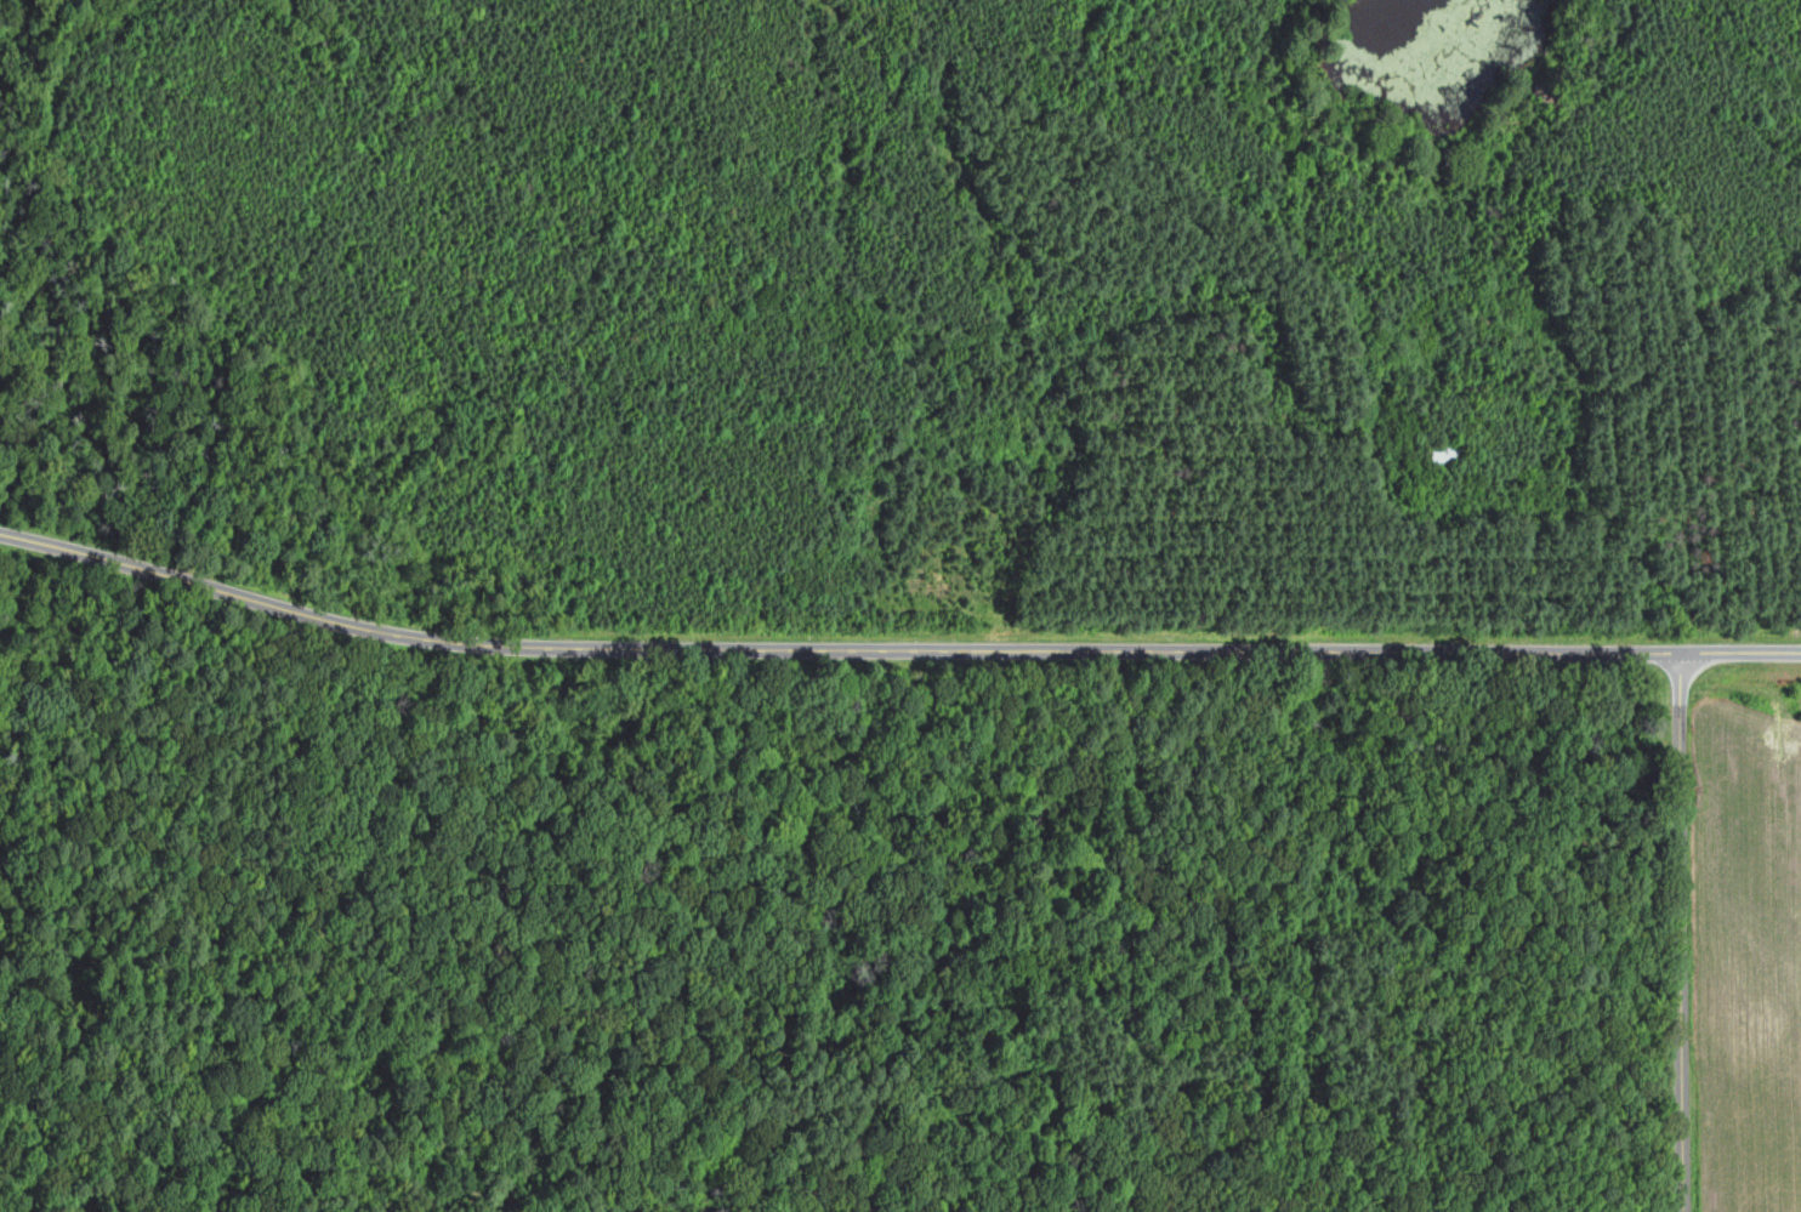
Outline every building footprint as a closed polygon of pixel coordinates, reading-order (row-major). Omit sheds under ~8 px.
[(1421,466),(1450,463),(1448,441),(1419,444),(1421,466)]
